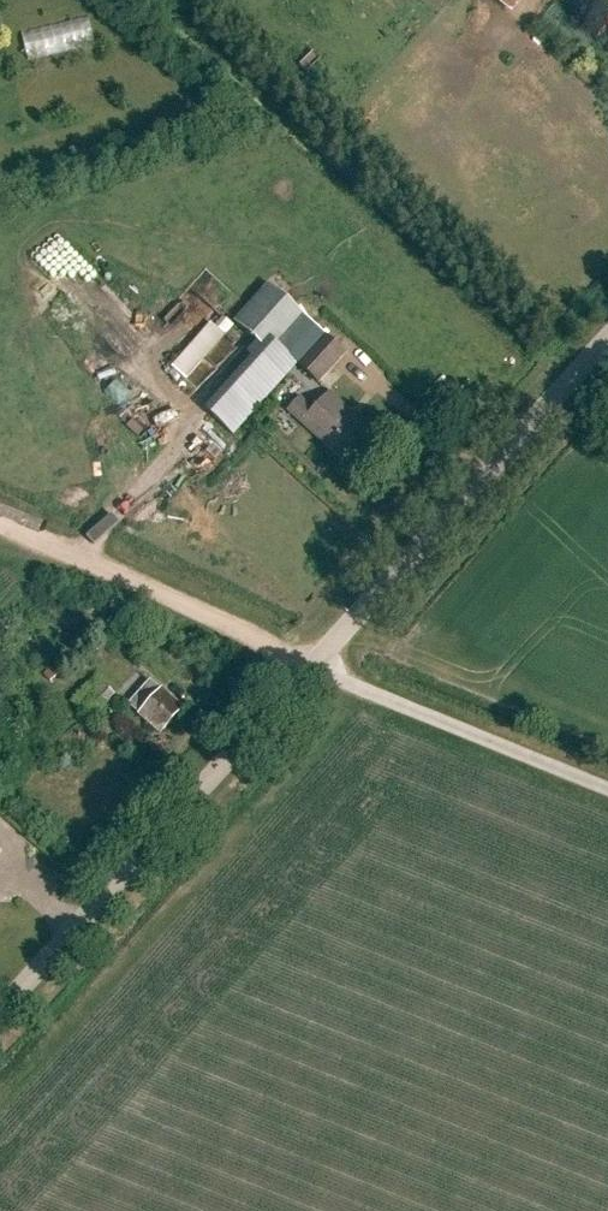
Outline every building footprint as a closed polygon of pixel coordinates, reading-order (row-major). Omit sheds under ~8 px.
[(510,13),(522,0),(496,0),(510,13)] [(30,61),(99,42),(91,15),(22,33),(30,61)] [(268,284),(233,322),(271,356),(305,318),(268,284)] [(211,321),(170,367),(186,382),(227,336),(211,321)] [(324,335),(297,365),(319,384),(345,355),(324,335)] [(278,388),(260,371),(236,398),(254,414),(278,388)] [(372,431),(330,393),(314,411),(300,399),(288,413),(343,462),(372,431)] [(133,448),(112,470),(118,476),(139,455),(133,448)] [(114,697),(96,680),(76,700),(94,718),(114,697)] [(139,715),(139,716),(160,734),(182,709),(161,690),(161,691),(150,681),(128,705),(139,715)]
